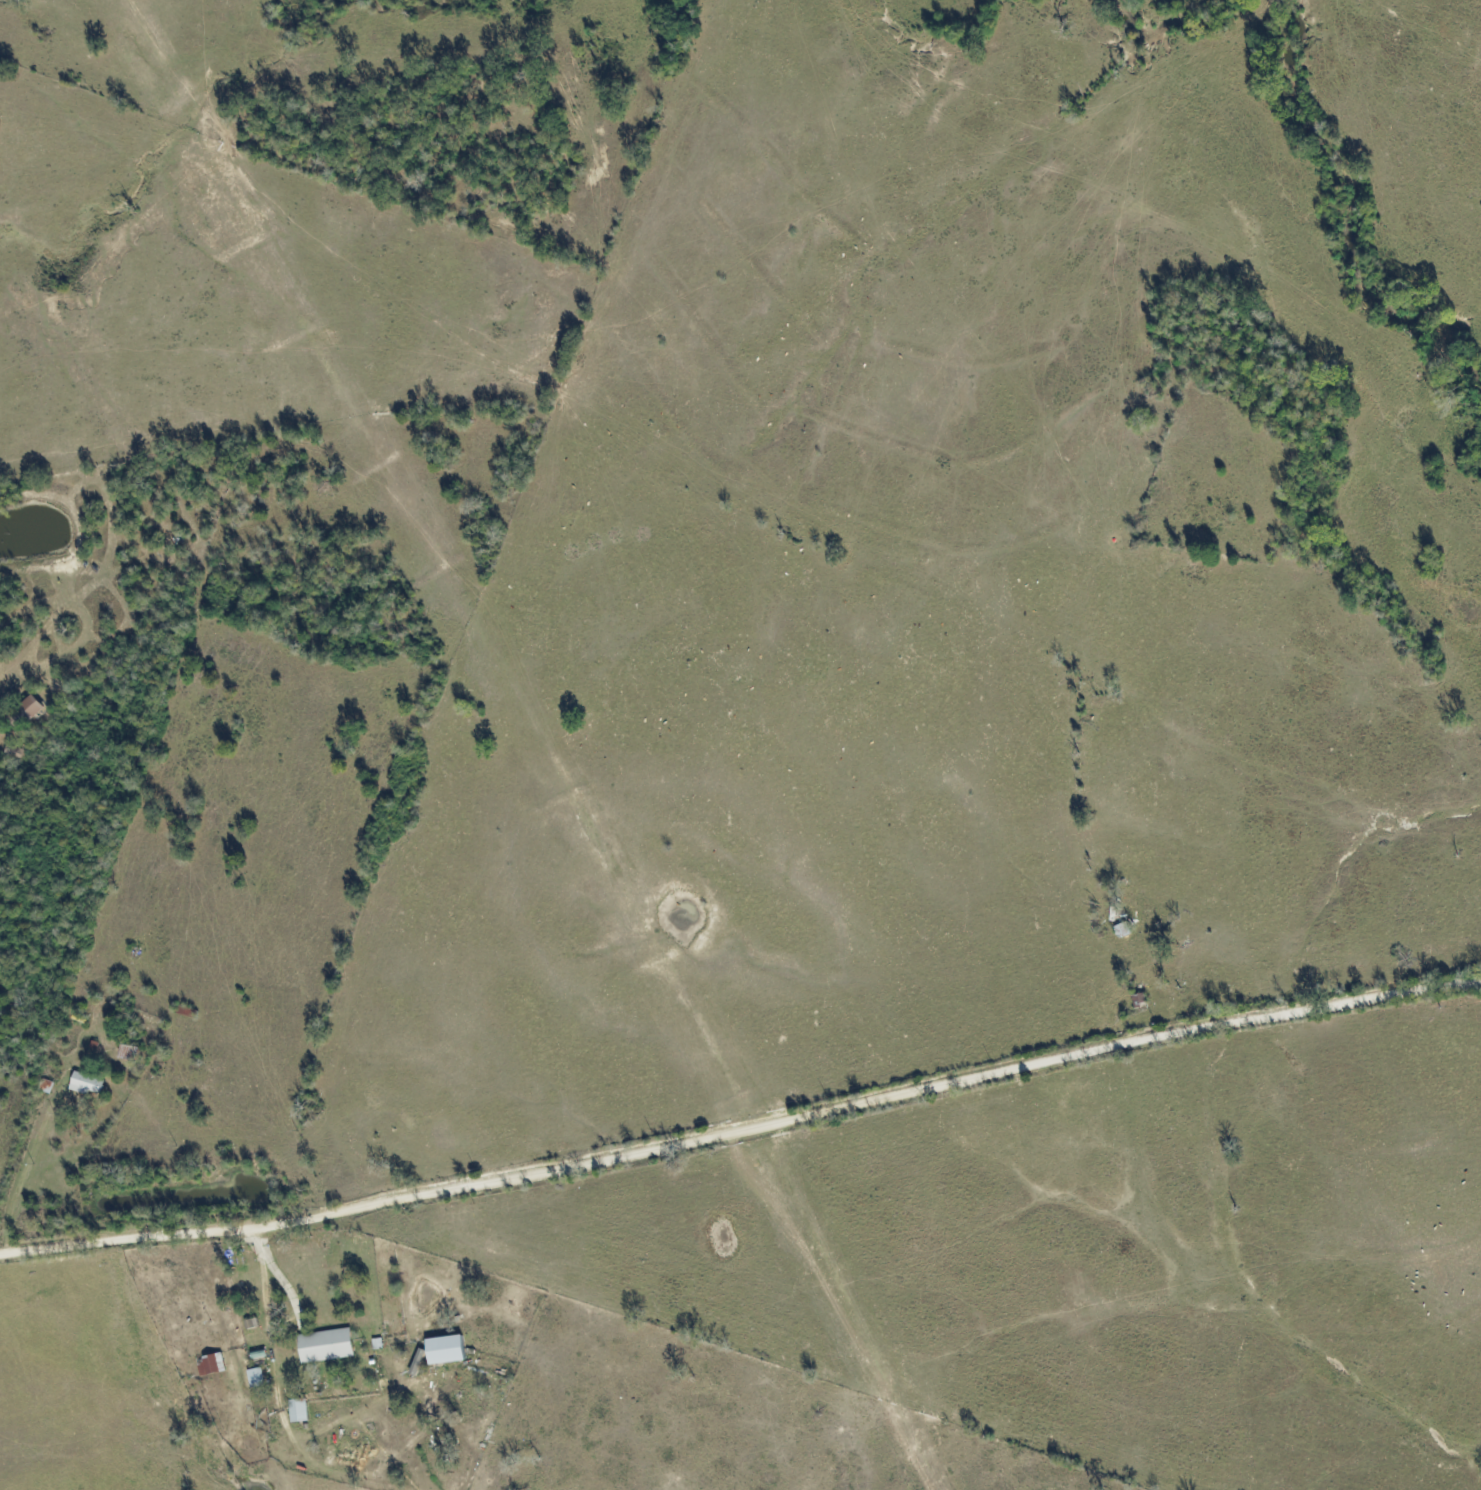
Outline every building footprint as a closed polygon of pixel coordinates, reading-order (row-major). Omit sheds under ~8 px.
[(45,708),(33,695),(7,719),(19,732),(45,708)] [(102,1097),(107,1080),(76,1071),(71,1088),(102,1097)] [(304,1365),(357,1357),(353,1328),(300,1336),(304,1365)] [(427,1339),(430,1365),(466,1362),(464,1336),(427,1339)] [(375,1339),(375,1350),(384,1349),(384,1339),(375,1339)] [(228,1370),(224,1353),(198,1361),(203,1377),(228,1370)] [(249,1371),(253,1389),(267,1386),(263,1368),(249,1371)] [(309,1400),(291,1401),(292,1423),(310,1422),(309,1400)]
